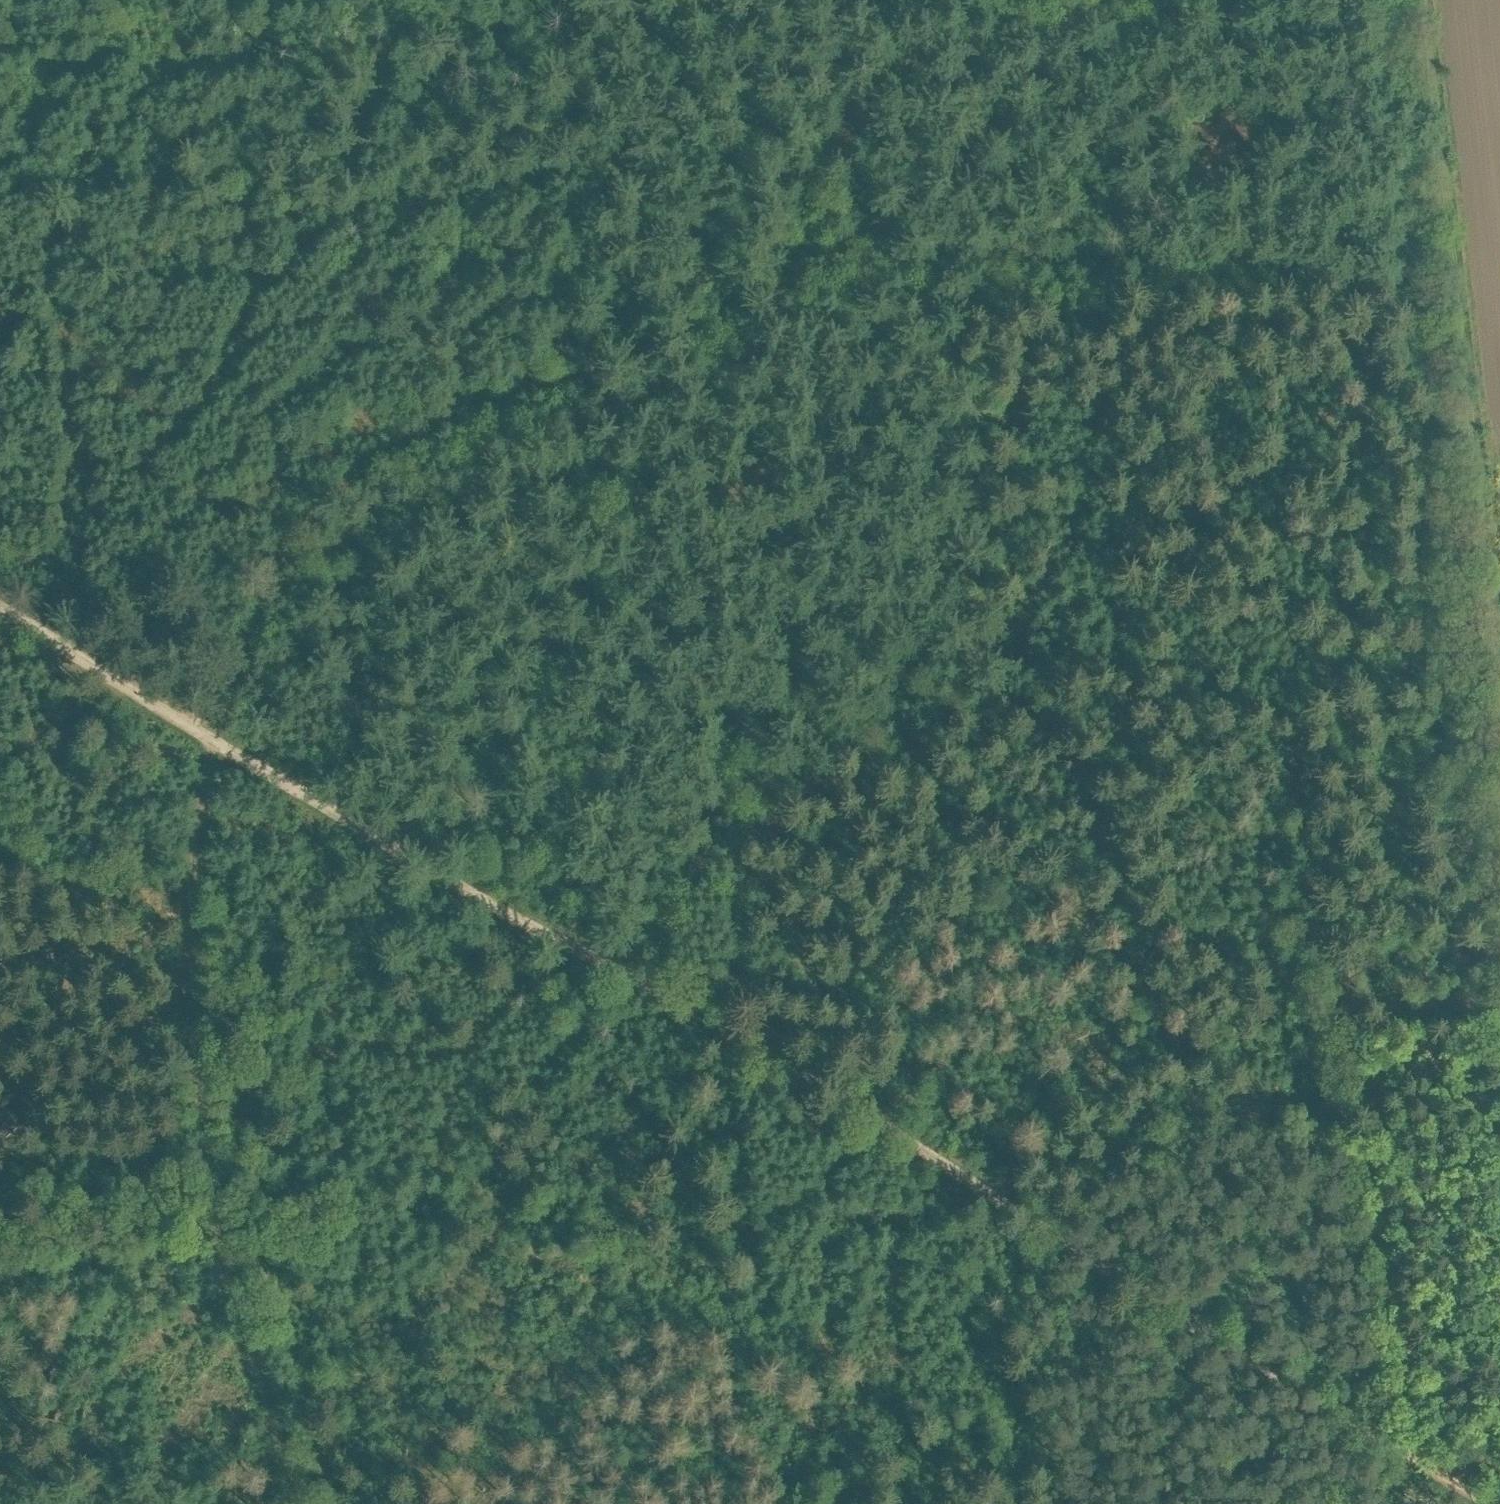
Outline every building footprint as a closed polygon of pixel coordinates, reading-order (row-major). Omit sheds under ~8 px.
[(804,1077),(809,1093),(819,1089),(814,1074),(804,1077)]
